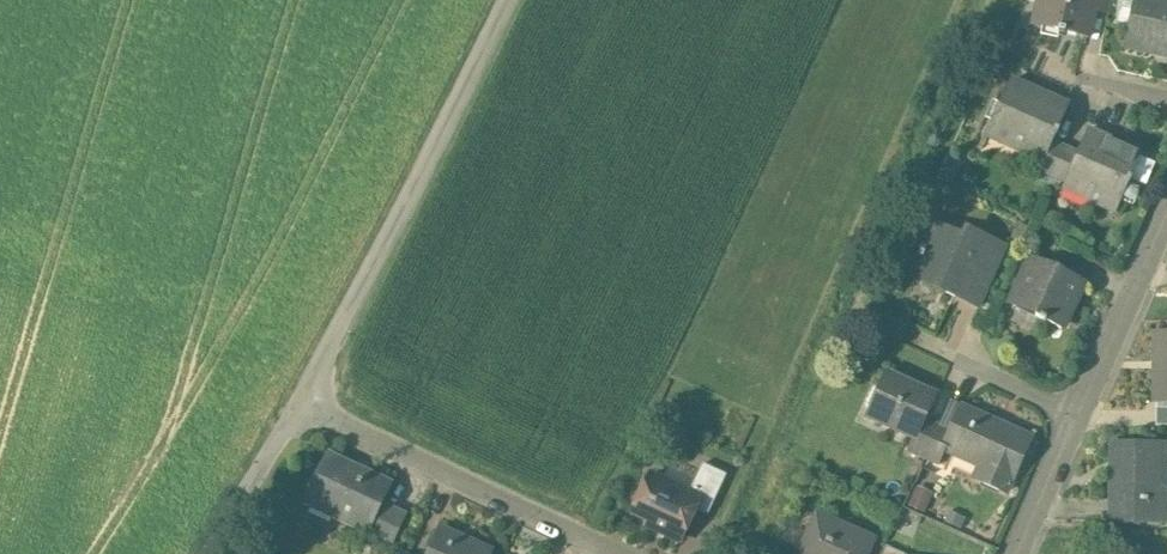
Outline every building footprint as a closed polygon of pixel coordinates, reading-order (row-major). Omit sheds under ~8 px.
[(1034,27),(1058,32),(1057,35),(1063,36),(1064,34),(1087,39),(1093,12),(1096,0),(1039,0),(1034,27)] [(1093,12),(1108,15),(1111,0),(1096,0),(1093,12)] [(1158,0),(1135,0),(1126,47),(1166,56),(1166,2),(1158,0)] [(1067,108),(1012,83),(1012,82),(1011,82),(986,137),(1041,161),(1043,162),(1051,144),(1053,139),(1055,140),(1058,133),(1057,132),(1067,108)] [(1140,155),(1088,132),(1077,156),(1066,183),(1063,189),(1065,191),(1115,213),(1126,187),(1129,188),(1131,182),(1145,188),(1154,165),(1139,158),(1140,155)] [(1051,144),(1043,162),(1041,161),(1038,170),(1053,177),(1064,150),(1051,144)] [(1064,150),(1053,177),(1066,183),(1077,156),(1064,150)] [(964,239),(936,226),(923,255),(921,254),(920,257),(922,258),(913,278),(927,284),(930,278),(943,284),(940,291),(955,297),(958,290),(968,295),(992,242),(967,231),(964,239)] [(1072,250),(1037,233),(1026,257),(1032,260),(1061,273),(1072,250)] [(968,295),(965,302),(978,308),(1005,248),(992,242),(968,295)] [(1061,273),(1032,260),(1022,281),(1028,283),(1017,307),(1041,318),(1039,321),(1045,324),(1047,321),(1060,327),(1071,303),(1073,304),(1083,283),(1061,273)] [(1158,334),(1157,400),(1166,400),(1166,334),(1158,334)] [(929,395),(887,376),(870,411),(891,420),(888,426),(915,439),(916,439),(924,421),(927,415),(921,412),(929,395)] [(1156,408),(1156,425),(1166,426),(1166,408),(1156,408)] [(1030,441),(962,411),(951,435),(945,450),(947,451),(981,466),(975,480),(1006,494),(1030,441)] [(924,421),(916,439),(915,439),(909,451),(925,459),(939,428),(924,421)] [(939,428),(925,459),(941,466),(947,451),(945,450),(951,435),(939,428)] [(1113,447),(1112,523),(1166,523),(1166,500),(1160,500),(1160,447),(1113,447)] [(391,485),(326,457),(318,476),(323,478),(310,506),(311,507),(313,503),(350,519),(348,524),(369,533),(370,532),(382,505),(391,485)] [(727,476),(703,465),(689,494),(700,499),(696,509),(709,515),(727,476)] [(689,494),(651,477),(633,514),(649,522),(647,526),(680,541),(696,509),(700,499),(689,494)] [(406,516),(382,505),(370,532),(393,543),(406,516)] [(801,553),(866,553),(872,541),(818,517),(801,553)] [(440,532),(430,553),(489,553),(440,532)] [(886,546),(882,553),(903,553),(886,546)]
